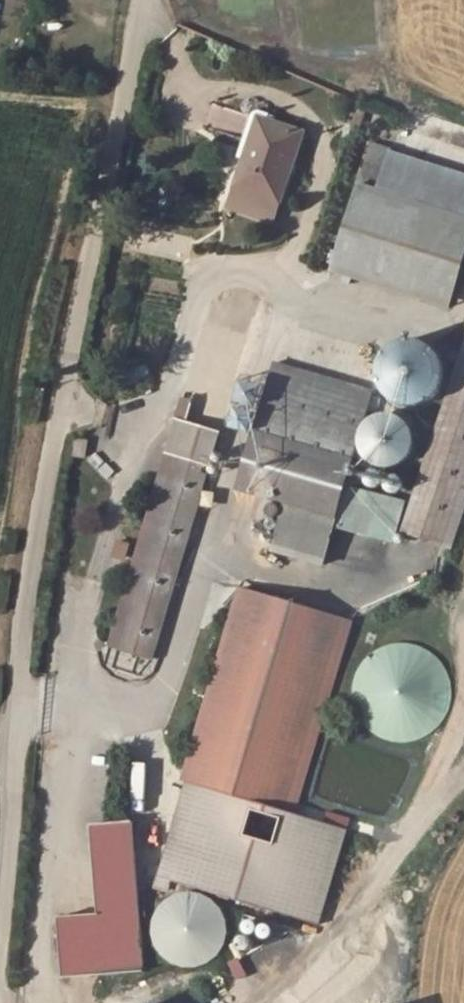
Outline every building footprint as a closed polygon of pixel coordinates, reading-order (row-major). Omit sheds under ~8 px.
[(208,106),(202,124),(235,135),(242,118),(208,106)] [(302,135),(256,120),(227,205),(272,220),(302,135)] [(350,186),(325,276),(441,309),(463,229),(463,219),(350,186)] [(259,306),(225,294),(223,302),(108,647),(146,662),(259,306)] [(99,645),(108,647),(223,302),(210,307),(99,645)] [(404,528),(452,543),(463,504),(463,335),(404,528)] [(236,490),(248,493),(286,366),(275,363),(236,490)] [(287,504),(336,517),(371,389),(286,366),(248,493),(287,504)] [(67,456),(82,458),(84,440),(69,439),(67,456)] [(336,517),(287,504),(280,532),(328,545),(336,517)] [(125,558),(125,541),(110,540),(109,557),(125,558)] [(298,592),(288,588),(281,605),(291,609),(298,592)] [(237,592),(180,786),(282,815),(337,620),(291,609),(281,605),(237,592)] [(353,737),(440,738),(442,652),(354,650),(353,737)] [(122,765),(121,802),(134,802),(135,766),(122,765)] [(342,832),(282,815),(180,786),(153,879),(315,926),(342,832)] [(54,924),(60,985),(141,977),(126,827),(84,831),(93,920),(54,924)] [(226,910),(158,890),(140,951),(209,971),(226,910)]
